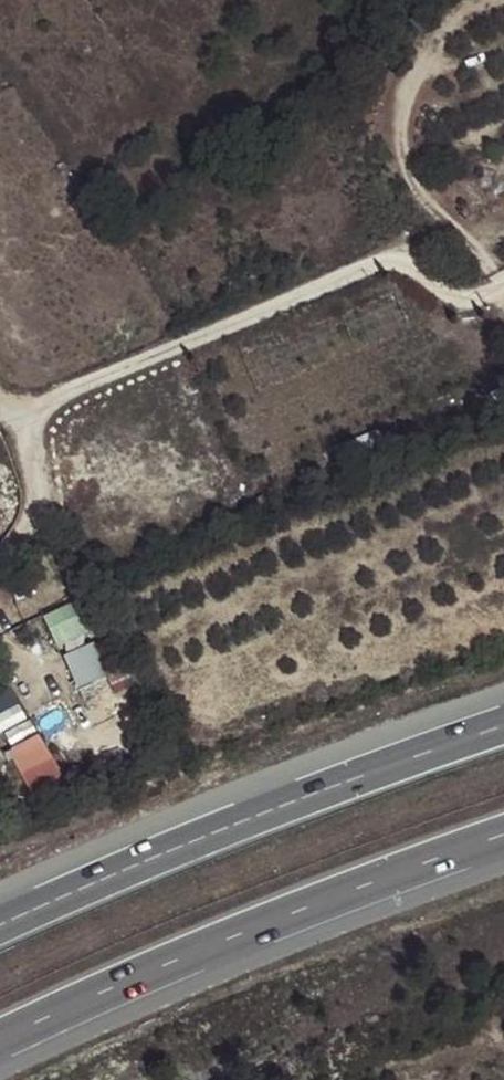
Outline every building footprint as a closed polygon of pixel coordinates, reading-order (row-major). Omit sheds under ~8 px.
[(46,616),(62,647),(90,633),(74,602),(46,616)] [(80,689),(110,676),(95,643),(66,655),(80,689)] [(38,737),(10,753),(38,801),(66,786),(38,737)]
